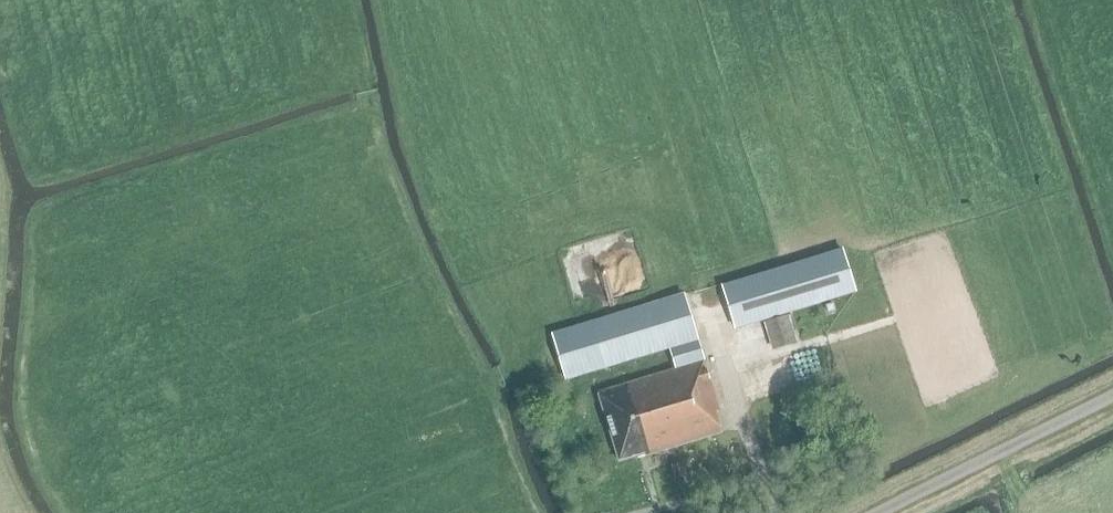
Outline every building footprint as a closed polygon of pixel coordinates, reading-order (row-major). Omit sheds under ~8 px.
[(845,247),(724,283),(737,327),(858,291),(845,247)] [(568,378),(671,347),(677,369),(600,392),(620,460),(645,453),(645,455),(721,432),(715,411),(719,410),(684,293),(554,332),(568,378)] [(789,315),(764,322),(771,350),(797,343),(789,315)] [(685,461),(673,465),(676,477),(688,473),(685,461)]
